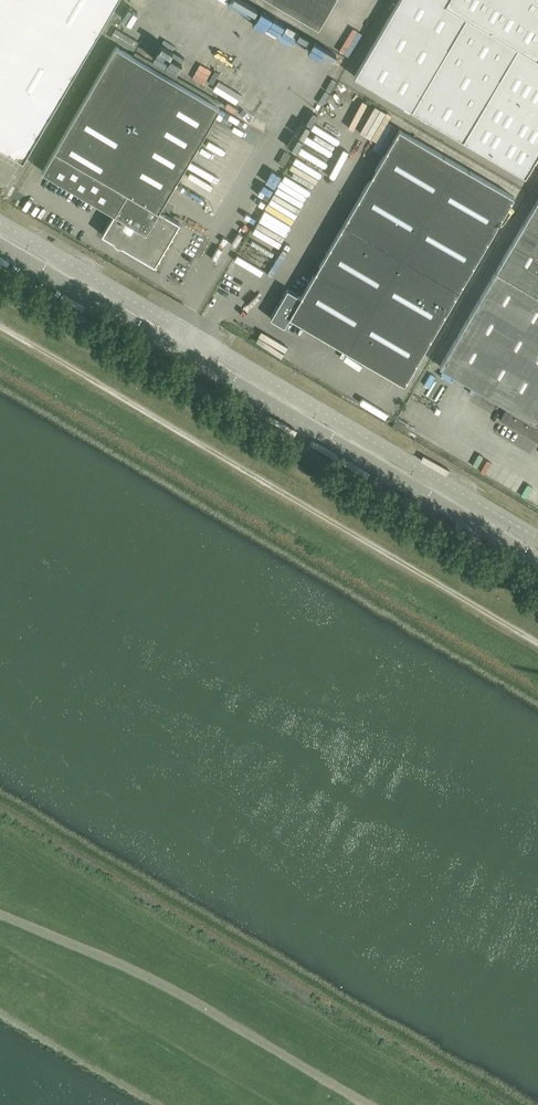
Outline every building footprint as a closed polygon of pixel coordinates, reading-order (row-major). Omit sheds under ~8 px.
[(23,160),(116,0),(0,0),(0,146),(23,160)] [(318,27),(334,0),(271,0),(318,27)] [(355,76),(525,176),(537,154),(537,0),(399,0),(355,76)] [(115,46),(42,171),(114,213),(102,234),(155,266),(180,223),(163,213),(165,211),(164,206),(161,205),(219,107),(115,46)] [(290,317),(404,384),(514,197),(399,129),(301,297),(287,289),(270,318),(284,326),(290,317)] [(471,384),(508,406),(500,419),(537,442),(537,198),(440,366),(471,384)]
